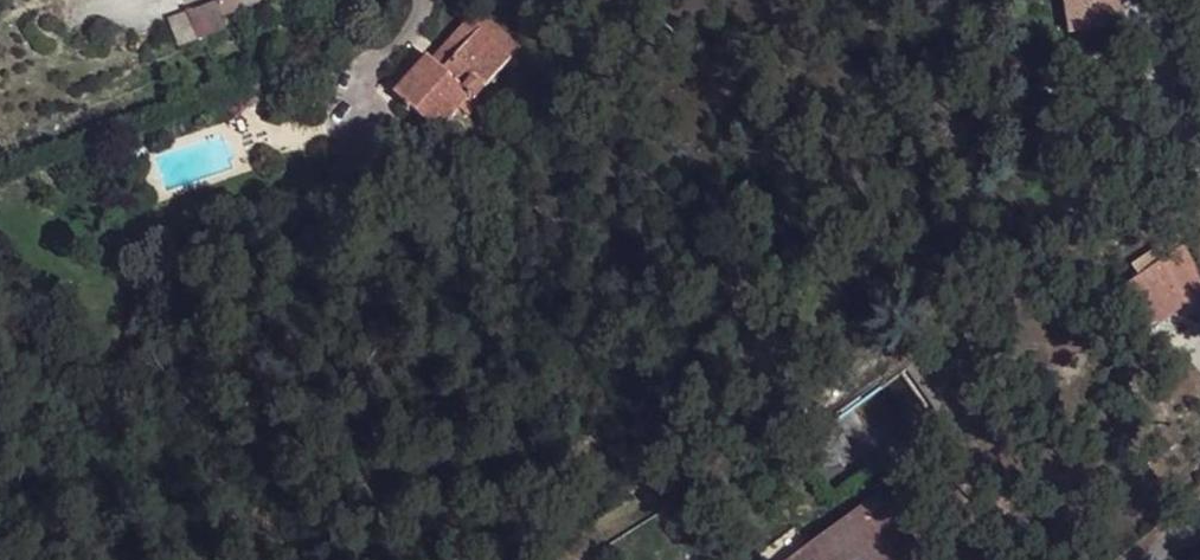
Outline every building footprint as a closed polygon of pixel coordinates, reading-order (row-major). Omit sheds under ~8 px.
[(268,4),(267,0),(221,0),(189,11),(199,38),(221,31),(218,21),(268,4)] [(1043,34),(1093,21),(1089,0),(1035,0),(1043,34)] [(478,10),(433,61),(439,67),(446,59),(449,57),(454,59),(479,30),(508,58),(518,47),(478,10)] [(482,88),(508,58),(479,30),(454,59),(449,57),(446,59),(439,67),(433,61),(427,57),(394,95),(435,132),(459,106),(469,115),(481,103),(476,99),(485,90),(482,88)] [(1150,329),(1199,296),(1199,283),(1180,252),(1123,290),(1150,329)] [(823,432),(849,468),(927,412),(901,376),(823,432)] [(920,549),(881,495),(794,559),(905,559),(920,549)]
